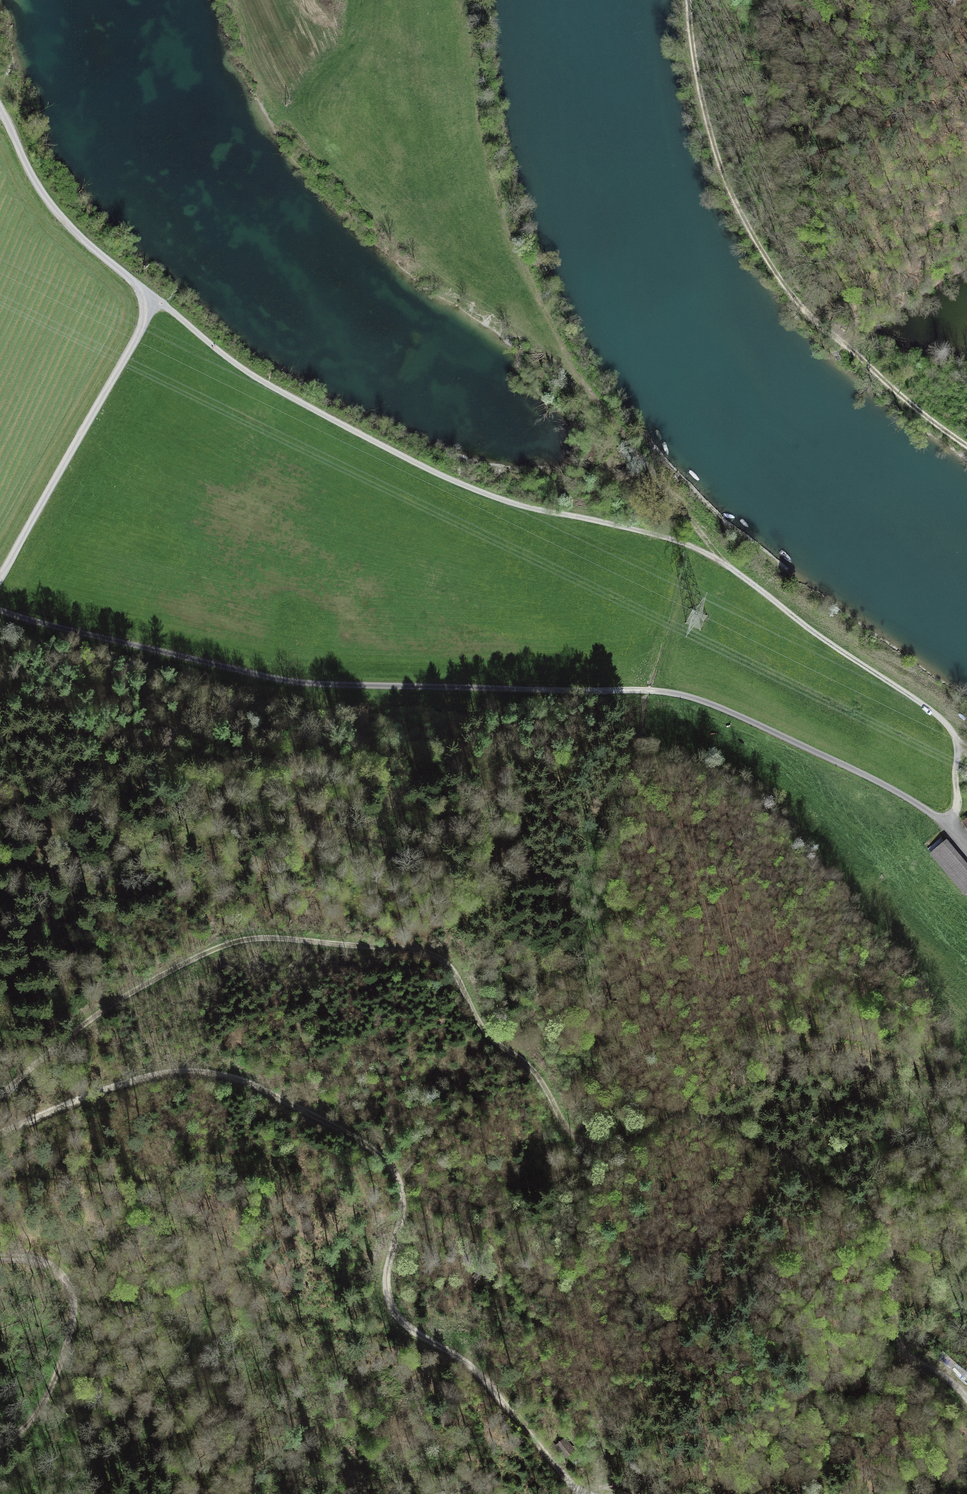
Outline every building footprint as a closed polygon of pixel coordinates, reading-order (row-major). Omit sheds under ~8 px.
[(945,844),(933,853),(965,892),(966,891),(966,871),(945,844)] [(555,1445),(565,1458),(574,1451),(565,1438),(555,1445)]
